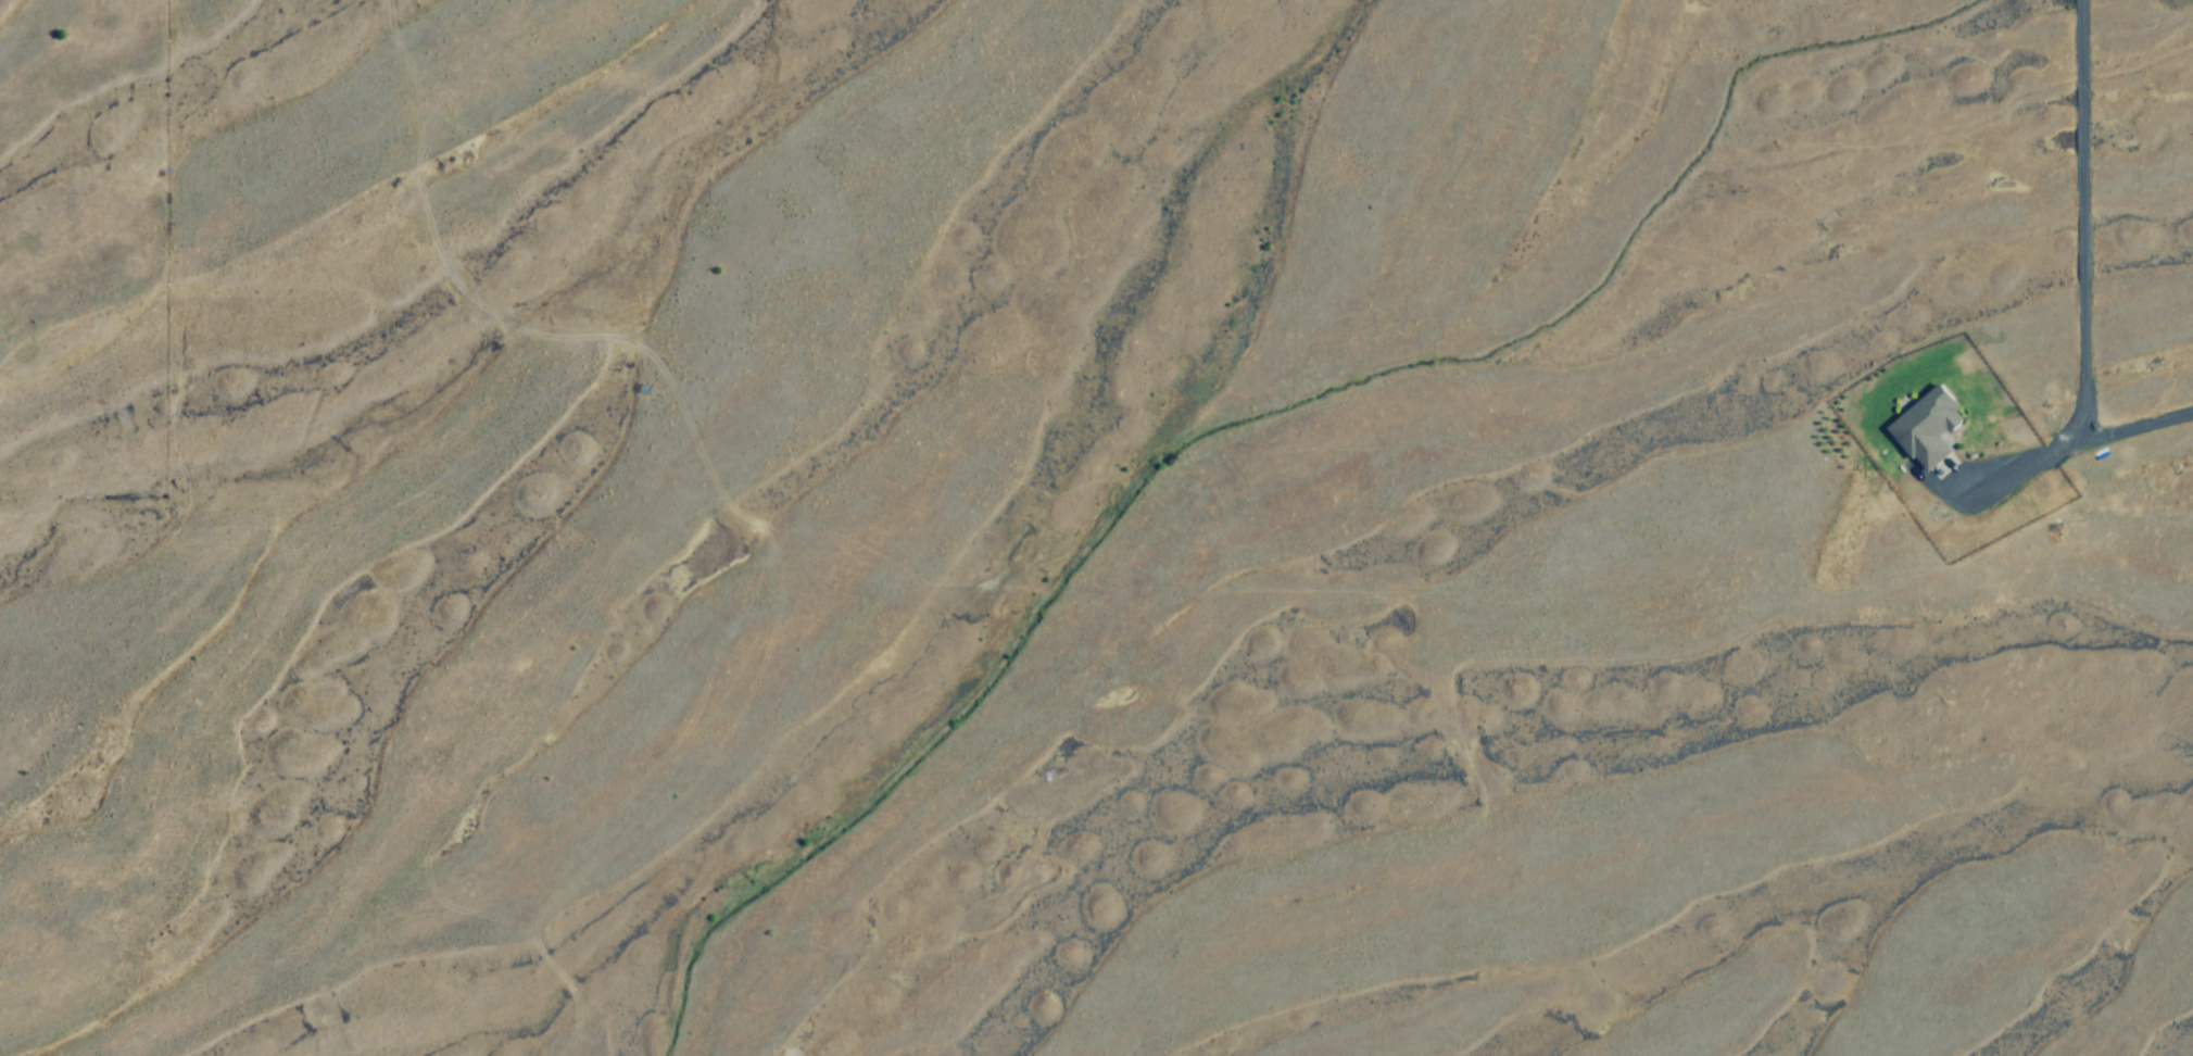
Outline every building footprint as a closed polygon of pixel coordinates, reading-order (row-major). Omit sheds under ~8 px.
[(1888,424),(1927,472),(1954,450),(1943,436),(1965,417),(1957,408),(1962,405),(1942,380),(1888,424)]
